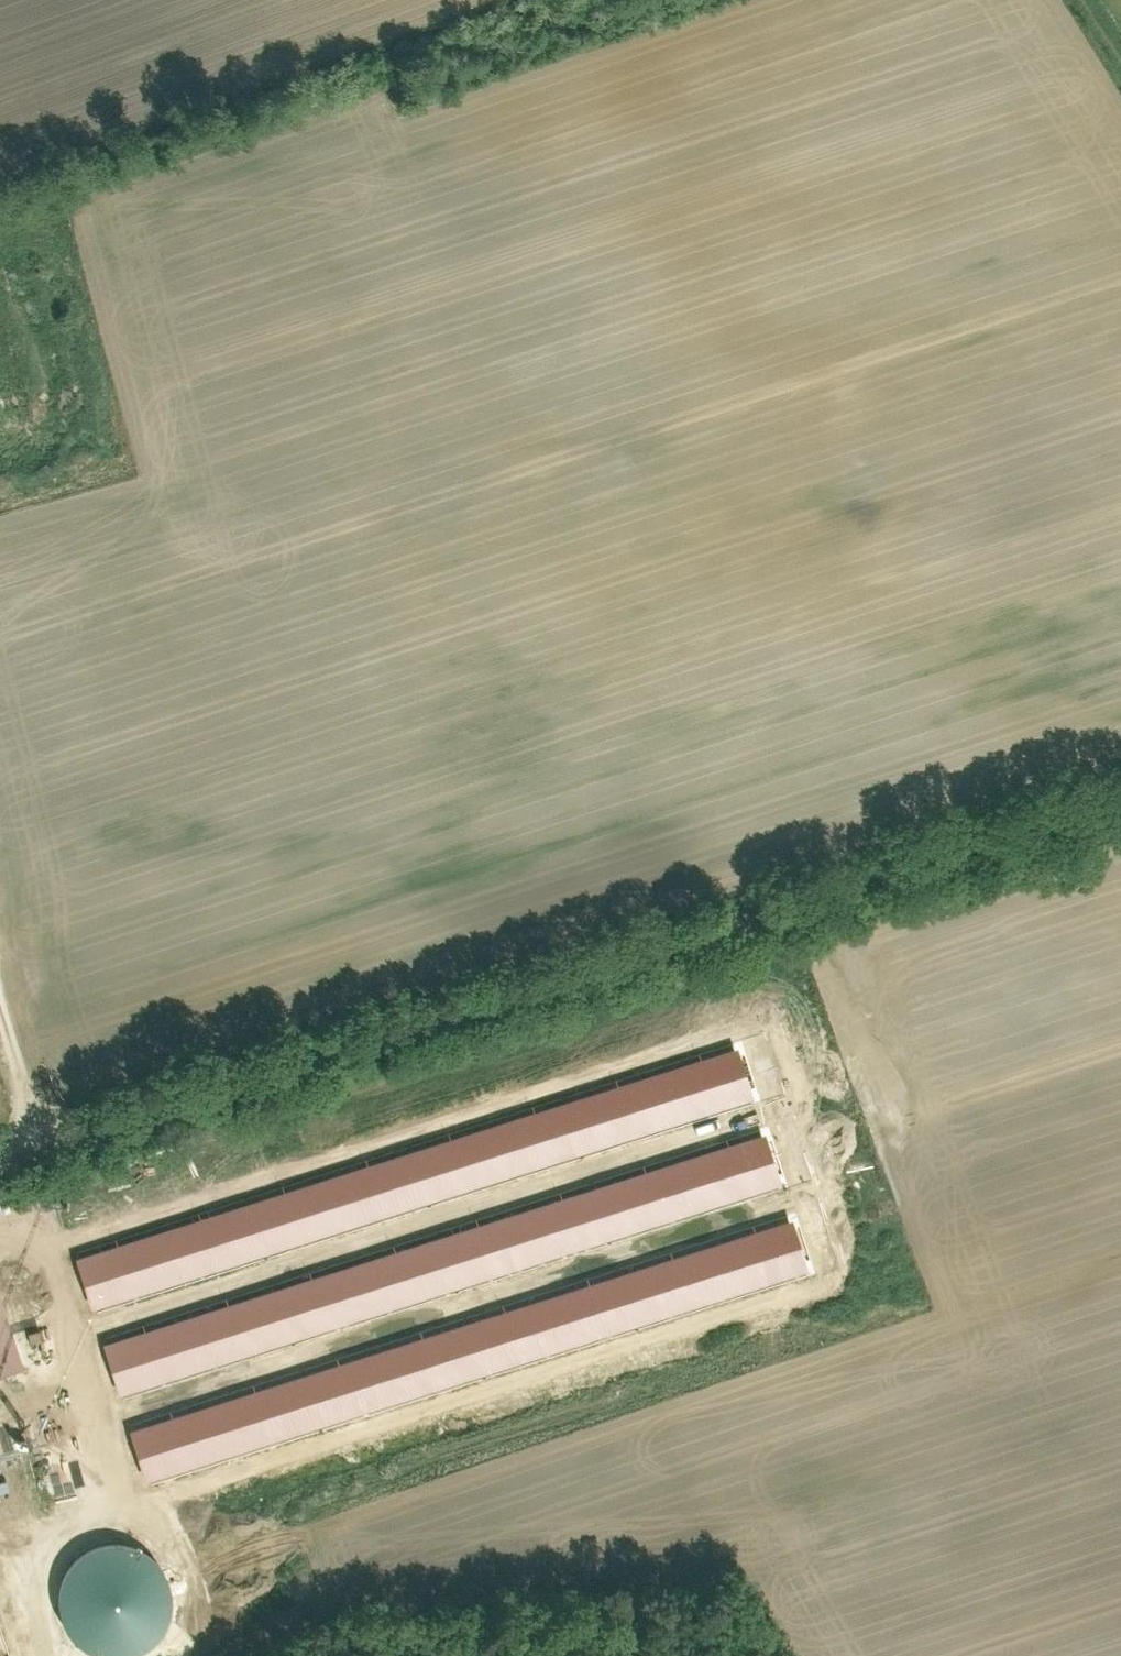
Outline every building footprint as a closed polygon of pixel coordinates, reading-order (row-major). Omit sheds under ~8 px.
[(736,1045),(78,1256),(93,1306),(754,1095),(736,1045)] [(105,1340),(121,1392),(780,1181),(766,1129),(105,1340)] [(131,1426),(150,1477),(808,1268),(791,1216),(131,1426)] [(25,1362),(0,1290),(0,1371),(25,1362)] [(92,1548),(77,1558),(66,1573),(62,1586),(63,1612),(73,1634),(90,1647),(106,1652),(129,1653),(144,1648),(163,1633),(172,1615),(173,1588),(163,1566),(145,1550),(118,1542),(92,1548)]
